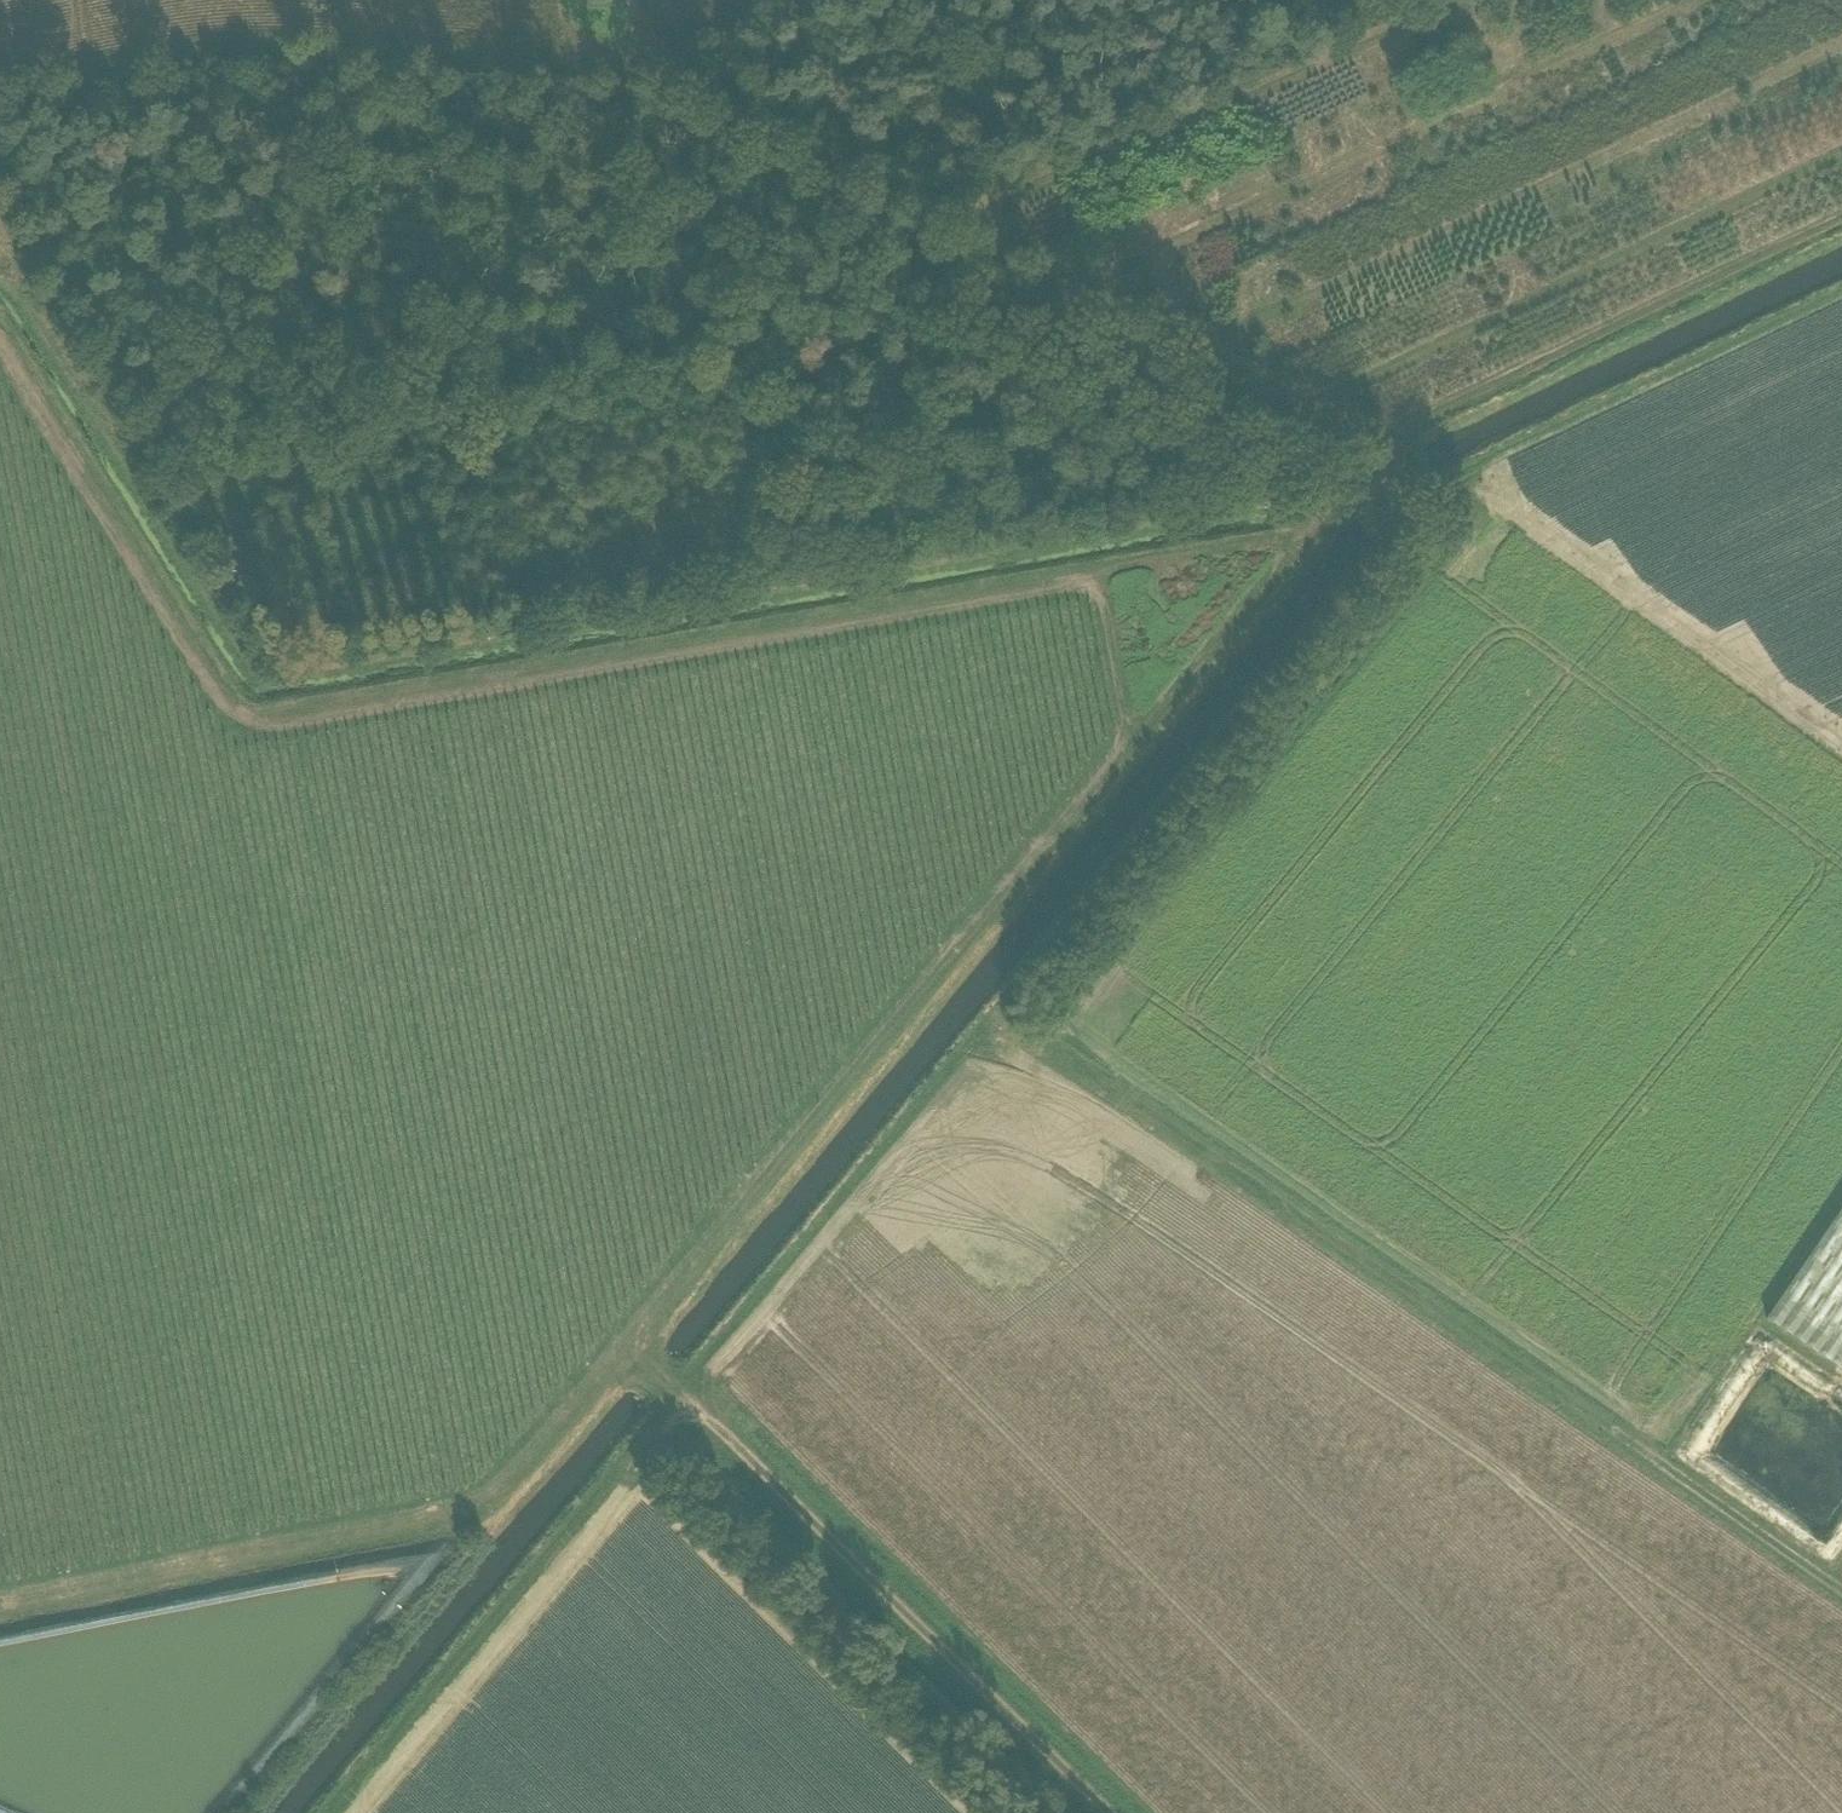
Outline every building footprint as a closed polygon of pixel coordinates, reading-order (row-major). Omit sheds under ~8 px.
[(1767,1319),(1841,1370),(1841,1210),(1767,1319)]
